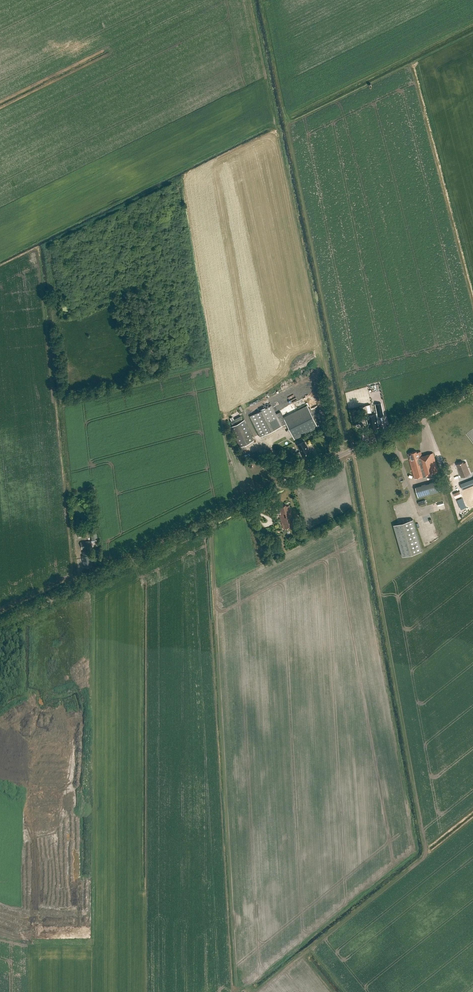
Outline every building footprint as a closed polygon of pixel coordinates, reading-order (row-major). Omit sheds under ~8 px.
[(381,403),(375,404),(377,416),(383,415),(381,403)] [(372,412),(370,404),(359,406),(361,414),(372,412)] [(271,405),(249,416),(259,437),(286,423),(293,439),(317,427),(306,406),(283,418),(280,411),(275,414),(271,405)] [(374,414),(364,416),(367,429),(377,427),(375,419),(374,414)] [(232,416),(229,418),(233,425),(243,419),(241,415),(234,419),(232,416)] [(229,427),(239,447),(253,440),(243,420),(229,427)] [(306,445),(304,440),(297,444),(300,451),(299,451),(302,456),(310,452),(308,448),(309,448),(307,445),(306,445)] [(408,453),(410,459),(409,459),(409,460),(410,464),(415,478),(434,473),(439,471),(433,452),(422,456),(421,451),(417,452),(417,451),(408,453)] [(463,461),(456,464),(462,477),(470,473),(466,462),(464,463),(463,461)] [(416,486),(418,497),(441,491),(438,480),(416,486)] [(460,490),(470,486),(468,481),(458,485),(460,490)] [(280,513),(279,513),(283,528),(295,525),(289,505),(286,506),(286,504),(279,506),(279,508),(278,508),(280,513)] [(394,524),(403,556),(422,551),(413,519),(394,524)] [(81,542),(82,549),(93,547),(93,546),(98,545),(96,539),(81,542)] [(84,555),(82,556),(84,567),(93,566),(91,554),(90,554),(89,551),(83,552),(83,554),(84,554),(84,555)]
